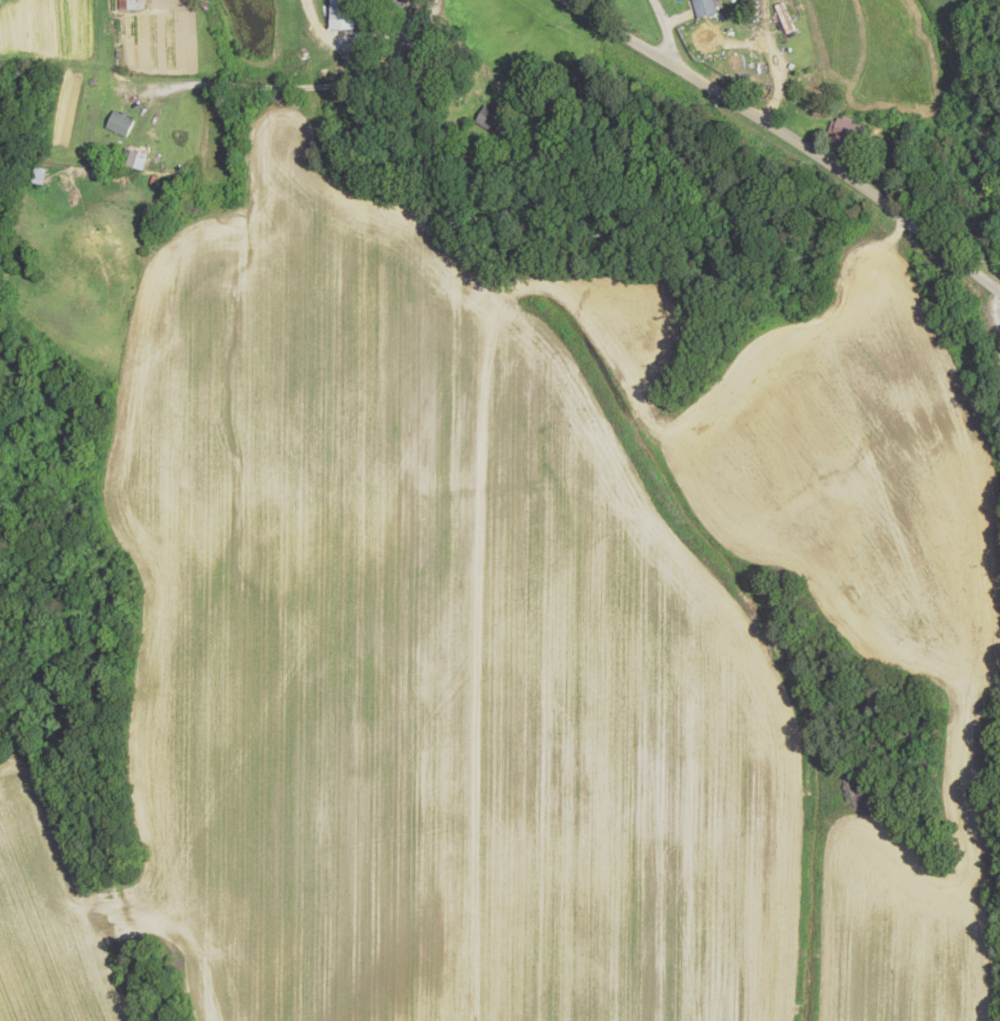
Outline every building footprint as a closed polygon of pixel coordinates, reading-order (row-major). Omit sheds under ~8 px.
[(144,0),(119,0),(119,10),(144,10),(144,0)] [(357,20),(357,0),(331,0),(331,20),(357,20)] [(714,0),(694,0),(701,19),(719,13),(714,0)] [(503,110),(482,110),(482,130),(503,130),(503,110)] [(129,138),(137,121),(116,111),(107,128),(129,138)] [(836,140),(859,139),(858,118),(835,120),(836,140)] [(150,157),(129,149),(124,163),(144,171),(150,157)] [(46,185),(48,169),(37,168),(35,184),(46,185)]
